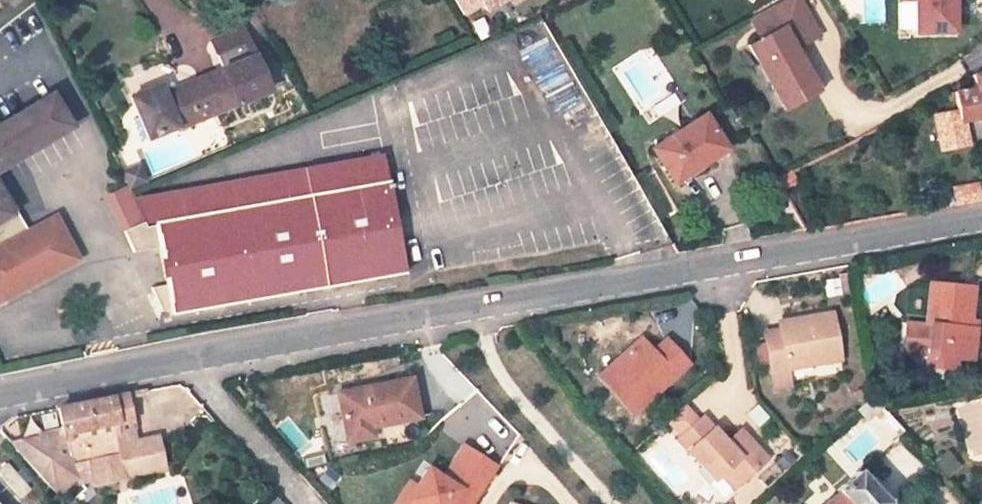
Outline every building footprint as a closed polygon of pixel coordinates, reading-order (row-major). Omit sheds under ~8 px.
[(463,15),(482,4),(486,10),(503,0),(454,0),(463,15)] [(778,100),(811,82),(789,42),(813,29),(797,0),(784,0),(755,17),(766,37),(759,41),(748,46),(758,64),(778,100)] [(915,34),(953,33),(953,13),(952,0),(914,0),(915,34)] [(748,20),(759,41),(766,37),(755,17),(748,20)] [(157,94),(133,104),(148,139),(177,127),(178,129),(263,93),(249,58),(192,82),(194,87),(160,101),(157,94)] [(748,70),(773,116),(817,93),(811,82),(778,100),(758,64),(748,70)] [(954,93),(958,113),(959,122),(963,121),(981,117),(981,74),(972,76),(975,88),(954,93)] [(159,86),(130,98),(133,104),(157,94),(160,101),(194,87),(192,82),(163,94),(159,86)] [(70,127),(51,95),(0,126),(0,169),(70,127)] [(958,113),(936,117),(942,149),(967,144),(963,121),(959,122),(958,113)] [(701,166),(727,149),(705,116),(653,150),(675,183),(701,166)] [(139,165),(122,173),(130,188),(146,182),(139,165)] [(701,166),(675,183),(679,187),(704,171),(701,166)] [(781,191),(795,183),(790,173),(775,180),(781,191)] [(312,194),(154,223),(155,225),(149,227),(159,248),(189,313),(328,289),(415,274),(399,181),(312,194)] [(954,205),(981,201),(981,192),(980,183),(951,188),(953,197),(947,198),(949,207),(954,205)] [(128,188),(107,196),(133,253),(159,248),(149,227),(146,227),(128,188)] [(57,272),(34,229),(23,235),(0,197),(0,302),(57,272)] [(79,261),(55,218),(34,229),(57,272),(79,261)] [(165,286),(152,289),(161,312),(170,311),(170,316),(189,313),(159,248),(165,286)] [(972,288),(929,284),(925,326),(905,324),(903,353),(927,355),(926,366),(955,369),(955,359),(971,360),(974,329),(967,328),(968,321),(972,288)] [(791,385),(788,369),(841,359),(833,313),(789,322),(790,329),(780,331),(764,333),(775,389),(791,385)] [(780,331),(790,329),(789,322),(778,324),(780,331)] [(640,339),(599,376),(633,414),(687,364),(674,351),(672,353),(661,363),(653,354),(640,339)] [(664,344),(653,354),(661,363),(672,353),(664,344)] [(410,379),(338,394),(348,441),(372,436),(370,427),(419,418),(410,379)] [(125,395),(59,408),(64,433),(12,445),(56,494),(75,477),(70,458),(83,454),(85,461),(120,454),(121,461),(136,458),(139,472),(163,467),(157,437),(134,442),(129,420),(130,420),(125,395)] [(703,416),(678,440),(714,480),(709,484),(723,500),(739,485),(768,459),(741,430),(727,442),(703,416)] [(407,501),(412,503),(449,503),(454,497),(464,503),(473,503),(497,468),(466,448),(444,481),(427,469),(416,487),(407,501)] [(121,461),(124,475),(139,472),(136,458),(121,461)] [(0,468),(0,476),(19,498),(29,489),(6,463),(0,468)] [(828,503),(887,503),(858,472),(837,491),(839,494),(828,503)] [(416,487),(410,483),(396,503),(412,503),(407,501),(416,487)]
